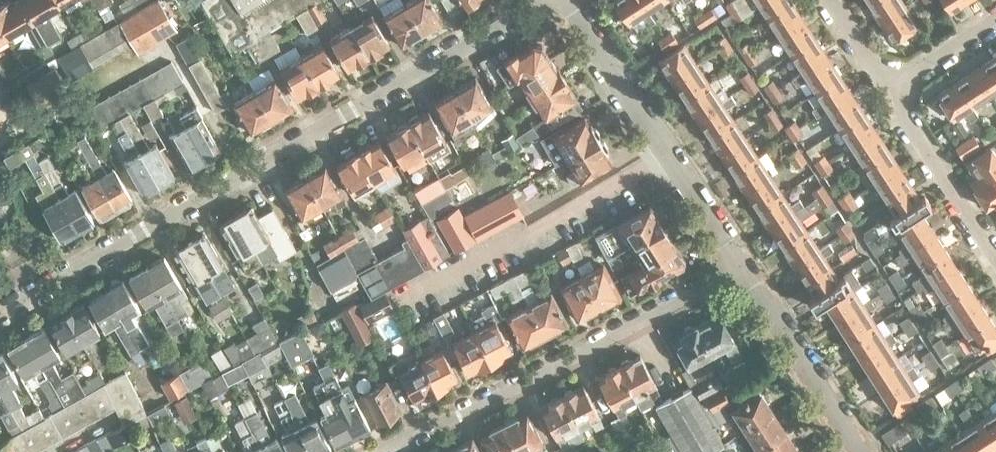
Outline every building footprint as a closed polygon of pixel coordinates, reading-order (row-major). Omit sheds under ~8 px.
[(48,45),(22,0),(17,0),(13,2),(12,0),(8,0),(0,5),(0,24),(7,36),(25,25),(38,48),(39,48),(45,58),(53,53),(51,49),(48,45)] [(60,44),(57,39),(62,36),(48,12),(61,5),(58,0),(22,0),(48,45),(51,49),(60,44)] [(115,15),(108,3),(113,0),(95,0),(99,7),(98,8),(105,20),(115,15)] [(171,32),(176,29),(160,0),(153,0),(117,21),(118,21),(131,44),(136,52),(171,32)] [(118,3),(123,12),(135,5),(132,0),(124,0),(118,3)] [(232,52),(244,45),(258,37),(269,30),(296,14),(307,7),(317,1),(319,0),(202,0),(232,52)] [(443,20),(431,0),(408,0),(404,2),(422,32),(443,20)] [(451,16),(457,12),(457,13),(475,0),(442,0),(451,16)] [(641,0),(614,0),(630,23),(648,11),(641,0)] [(657,10),(656,6),(665,0),(641,0),(648,11),(649,11),(651,14),(657,10)] [(790,1),(790,0),(751,0),(731,13),(721,19),(725,25),(735,19),(736,21),(753,10),(752,9),(759,4),(767,16),(790,1)] [(751,0),(730,0),(725,4),(731,13),(751,0)] [(901,0),(869,0),(867,1),(879,20),(903,4),(901,0)] [(951,11),(969,0),(944,0),(951,11)] [(326,17),(317,1),(307,7),(316,23),(326,17)] [(802,19),(790,1),(767,16),(779,35),(802,19)] [(422,32),(404,2),(383,14),(401,45),(422,32)] [(725,11),(720,2),(712,8),(711,7),(702,12),(709,22),(725,11)] [(916,23),(903,4),(879,20),(892,39),(916,23)] [(307,7),(296,14),(307,33),(318,27),(316,23),(307,7)] [(700,28),(709,22),(702,12),(694,18),(700,28)] [(372,15),(351,27),(369,57),(371,56),(372,58),(381,53),(380,51),(390,45),(372,15)] [(678,41),(690,33),(680,19),(667,28),(670,31),(671,30),(678,41)] [(802,19),(779,35),(791,53),(815,38),(802,19)] [(109,27),(122,49),(131,44),(118,21),(109,27)] [(94,36),(99,32),(104,30),(99,23),(90,28),(94,36)] [(94,36),(90,28),(89,27),(66,39),(72,49),(80,44),(90,38),(94,36)] [(112,55),(122,49),(109,27),(104,30),(99,32),(112,55)] [(369,57),(351,27),(330,40),(347,70),(359,63),(361,63),(365,61),(366,59),(369,57)] [(258,37),(268,55),(280,48),(269,30),(258,37)] [(664,35),(671,45),(678,41),(671,30),(670,31),(664,35)] [(90,38),(102,60),(112,55),(99,32),(94,36),(90,38)] [(718,49),(729,41),(724,34),(713,42),(718,49)] [(664,50),(671,45),(664,35),(657,39),(664,50)] [(188,36),(177,43),(188,64),(200,57),(188,36)] [(255,63),(268,55),(258,37),(244,45),(255,63)] [(93,66),(102,60),(90,38),(80,44),(93,66)] [(794,77),(803,72),(827,56),(815,38),(791,53),(797,64),(789,69),(794,77)] [(503,62),(504,63),(495,67),(499,76),(505,73),(507,77),(512,74),(515,80),(516,79),(550,57),(541,44),(534,41),(503,62)] [(729,41),(718,49),(722,56),(734,48),(729,41)] [(744,56),(754,50),(748,41),(738,48),(744,56)] [(73,78),(93,66),(80,44),(72,49),(59,56),(73,78)] [(302,56),(319,86),(321,85),(322,87),(331,82),(330,80),(340,74),(323,44),(302,56)] [(683,45),(666,57),(659,61),(672,80),(696,64),(683,45)] [(754,50),(744,56),(749,65),(750,64),(755,61),(759,59),(754,50)] [(40,106),(68,89),(56,67),(62,64),(57,56),(47,62),(50,68),(26,83),(40,106)] [(319,86),(302,56),(281,68),(299,98),(308,92),(309,94),(318,89),(317,87),(319,86)] [(815,90),(839,75),(827,56),(803,72),(794,77),(799,84),(807,79),(815,90)] [(562,77),(550,57),(516,79),(529,99),(562,77)] [(975,69),(991,93),(995,90),(995,61),(994,57),(975,69)] [(227,105),(221,95),(200,58),(188,65),(215,112),(227,105)] [(161,66),(173,87),(183,81),(171,60),(161,66)] [(0,65),(0,81),(3,82),(25,69),(21,61),(17,64),(18,66),(5,74),(0,65)] [(755,61),(750,64),(757,74),(762,71),(755,61)] [(708,83),(696,64),(672,80),(684,99),(708,83)] [(166,91),(173,87),(161,66),(150,72),(162,93),(166,91)] [(991,93),(975,69),(957,81),(973,105),(982,99),(987,108),(995,102),(995,101),(991,93)] [(744,85),(754,79),(748,71),(739,77),(744,85)] [(155,98),(162,93),(150,72),(140,78),(152,99),(155,98)] [(818,115),(827,109),(827,108),(851,93),(839,75),(815,90),(822,102),(813,108),(818,115)] [(275,77),(254,89),(272,120),(274,119),(275,121),(284,116),(283,114),(292,108),(275,77)] [(454,89),(477,128),(495,113),(475,77),(454,89)] [(576,97),(562,77),(529,99),(542,118),(530,126),(537,136),(551,128),(550,127),(577,112),(569,101),(576,97)] [(143,104),(152,99),(140,78),(129,84),(142,105),(143,105),(143,104)] [(754,79),(744,85),(750,94),(759,88),(754,79)] [(768,94),(778,87),(773,79),(763,86),(768,94)] [(166,91),(169,97),(172,96),(173,93),(180,90),(183,91),(187,88),(183,81),(173,87),(166,91)] [(978,115),(972,106),(973,105),(957,81),(937,94),(953,118),(964,111),(970,120),(978,115)] [(714,92),(708,83),(684,99),(696,117),(721,101),(729,96),(723,86),(714,92)] [(131,111),(142,105),(129,84),(119,90),(131,111)] [(778,87),(768,94),(774,102),(784,96),(778,87)] [(221,95),(227,105),(232,102),(250,132),(272,120),(254,89),(234,100),(228,90),(221,95)] [(456,140),(477,128),(472,120),(454,89),(434,101),(456,140)] [(129,113),(131,111),(119,90),(109,96),(121,117),(129,113)] [(158,104),(169,97),(166,91),(162,93),(155,98),(158,104)] [(827,108),(827,109),(839,127),(863,112),(851,93),(827,108)] [(111,123),(120,117),(121,117),(109,96),(98,101),(110,123),(111,123)] [(155,98),(152,99),(143,104),(143,105),(151,119),(163,113),(158,104),(155,98)] [(100,129),(110,123),(98,101),(88,107),(100,129)] [(511,111),(506,101),(497,105),(504,116),(511,111)] [(733,120),(721,101),(696,117),(709,136),(733,120)] [(798,114),(793,104),(781,111),(787,121),(798,114)] [(176,110),(204,158),(220,149),(201,116),(194,120),(185,105),(176,110)] [(768,121),(778,115),(772,107),(763,113),(768,121)] [(188,167),(204,158),(176,110),(168,115),(177,131),(169,135),(188,167)] [(430,161),(451,150),(449,147),(446,141),(429,110),(408,122),(425,153),(429,160),(430,161)] [(839,127),(851,145),(875,130),(863,112),(839,127)] [(120,117),(159,184),(164,181),(167,183),(171,180),(171,177),(174,176),(155,143),(148,147),(129,113),(121,117),(120,117)] [(778,115),(768,121),(774,130),(783,124),(778,115)] [(154,187),(159,184),(120,117),(111,123),(130,157),(124,161),(143,193),(144,193),(147,194),(153,191),(154,187)] [(567,157),(597,139),(584,118),(554,136),(555,137),(548,141),(553,149),(559,145),(567,157)] [(141,124),(150,140),(159,135),(150,119),(141,124)] [(788,134),(800,126),(796,119),(784,127),(788,134)] [(733,120),(709,136),(721,154),(745,138),(733,120)] [(425,153),(408,122),(386,134),(404,165),(425,153)] [(800,126),(788,134),(792,141),(804,133),(800,126)] [(851,145),(857,154),(863,164),(887,149),(875,130),(851,145)] [(500,139),(508,152),(520,145),(513,132),(500,139)] [(981,146),(974,134),(955,146),(963,158),(981,146)] [(77,140),(79,143),(116,209),(121,206),(125,207),(131,204),(131,200),(132,199),(114,168),(106,172),(85,136),(77,140)] [(745,138),(721,154),(733,172),(757,157),(745,138)] [(380,191),(401,179),(378,139),(357,151),(375,182),(380,191)] [(580,179),(610,161),(597,139),(567,157),(574,170),(566,175),(572,184),(580,179)] [(105,218),(111,215),(112,211),(116,209),(79,143),(77,140),(69,145),(91,181),(83,186),(101,217),(102,217),(105,218)] [(27,143),(4,157),(10,167),(33,154),(27,143)] [(787,154),(792,161),(803,153),(798,146),(787,154)] [(995,172),(995,155),(990,147),(966,163),(979,183),(995,172)] [(485,165),(495,159),(489,148),(478,154),(485,165)] [(899,167),(887,149),(863,164),(875,182),(899,167)] [(375,182),(357,151),(336,163),(354,194),(375,182)] [(803,153),(792,161),(796,168),(807,160),(803,153)] [(818,168),(829,161),(824,154),(813,161),(818,168)] [(67,193),(61,183),(46,156),(37,161),(44,173),(77,231),(93,222),(75,189),(67,193)] [(39,167),(33,157),(25,162),(31,172),(39,167)] [(769,175),(757,157),(733,172),(745,191),(769,175)] [(527,159),(510,169),(519,184),(543,171),(543,172),(550,168),(545,158),(537,162),(527,159)] [(829,161),(818,168),(822,175),(833,167),(829,161)] [(505,162),(486,174),(498,195),(519,184),(510,169),(505,162)] [(325,164),(304,176),(322,206),(332,200),(337,207),(345,202),(343,195),(325,164)] [(912,186),(899,167),(875,182),(887,202),(912,186)] [(446,169),(437,175),(438,176),(445,187),(454,182),(446,169)] [(979,183),(981,187),(976,190),(986,206),(995,200),(995,199),(995,192),(991,185),(995,182),(995,172),(979,183)] [(43,190),(36,193),(63,240),(65,238),(68,239),(72,237),(72,234),(77,231),(44,173),(36,178),(43,190)] [(781,193),(769,175),(745,191),(757,209),(781,193)] [(322,206),(304,176),(283,188),(301,218),(322,206)] [(445,187),(438,176),(414,190),(421,203),(446,188),(445,187)] [(816,197),(827,190),(822,183),(812,190),(816,197)] [(920,200),(919,198),(916,193),(912,186),(887,202),(891,207),(897,216),(890,220),(893,225),(885,230),(886,231),(880,235),(873,225),(864,231),(863,236),(866,241),(871,248),(880,242),(889,236),(889,237),(897,232),(923,215),(920,211),(931,204),(926,197),(920,200)] [(508,190),(463,215),(477,238),(521,214),(508,190)] [(827,190),(816,197),(823,207),(833,200),(827,190)] [(842,205),(854,197),(849,190),(837,198),(842,205)] [(788,203),(781,193),(757,209),(769,228),(801,207),(796,199),(788,203)] [(822,207),(823,207),(816,197),(801,207),(769,228),(782,246),(806,230),(799,221),(820,207),(820,208),(822,207)] [(854,197),(842,205),(847,212),(859,205),(854,197)] [(837,226),(846,221),(833,200),(823,207),(822,207),(828,216),(830,214),(837,226)] [(477,238),(463,215),(456,202),(432,215),(452,251),(476,239),(477,238)] [(376,231),(396,219),(388,205),(368,217),(376,231)] [(272,208),(257,216),(252,206),(236,215),(262,262),(277,254),(280,258),(295,249),(272,208)] [(649,206),(600,232),(611,254),(662,227),(649,206)] [(434,226),(431,221),(427,214),(401,229),(406,237),(423,267),(447,254),(450,252),(434,226)] [(262,262),(236,215),(220,225),(239,258),(240,258),(248,271),(262,262)] [(899,249),(897,246),(896,245),(892,247),(897,254),(895,256),(896,258),(934,233),(923,215),(897,232),(905,244),(899,249)] [(840,234),(851,227),(847,220),(846,221),(837,226),(835,227),(840,234)] [(344,248),(365,237),(359,227),(353,230),(352,227),(338,235),(344,246),(343,247),(344,248)] [(631,258),(636,267),(650,260),(675,248),(662,227),(631,244),(638,254),(635,256),(631,258)] [(851,227),(840,234),(844,242),(856,234),(851,227)] [(824,245),(822,241),(819,236),(813,241),(806,230),(782,246),(794,264),(818,249),(824,245)] [(234,287),(222,267),(224,266),(205,233),(190,242),(214,283),(216,282),(223,294),(234,287)] [(606,258),(611,255),(599,233),(594,236),(606,258)] [(896,258),(900,264),(901,265),(906,262),(911,269),(919,265),(919,266),(945,249),(934,233),(896,258)] [(329,255),(343,247),(344,246),(338,235),(323,244),(329,255)] [(365,237),(344,248),(358,275),(370,296),(384,289),(423,267),(406,237),(400,240),(403,245),(378,260),(365,237)] [(566,246),(573,260),(582,255),(575,241),(566,246)] [(214,283),(190,242),(176,250),(194,282),(196,281),(208,302),(218,296),(223,294),(216,282),(214,283)] [(880,242),(871,248),(875,255),(885,249),(880,242)] [(844,261),(858,251),(852,243),(838,252),(844,261)] [(830,253),(827,249),(824,245),(818,249),(794,264),(807,284),(831,268),(838,263),(835,257),(830,253)] [(572,261),(573,260),(566,246),(556,252),(562,264),(572,259),(572,261)] [(336,298),(357,286),(353,278),(358,275),(344,248),(343,247),(329,255),(316,263),(331,290),(336,298)] [(675,248),(621,276),(626,284),(623,285),(627,294),(682,264),(683,260),(675,248)] [(925,288),(957,267),(945,249),(919,266),(924,273),(912,281),(918,290),(924,287),(925,288)] [(606,258),(612,269),(622,264),(616,253),(611,255),(606,258)] [(147,266),(179,320),(188,315),(176,294),(184,290),(164,256),(147,266)] [(861,262),(865,270),(875,264),(870,256),(861,262)] [(588,259),(576,265),(582,276),(598,308),(620,296),(603,264),(593,269),(588,259)] [(168,326),(179,320),(147,266),(130,276),(150,310),(156,306),(168,326)] [(968,284),(957,267),(925,288),(927,292),(933,288),(942,301),(968,284)] [(835,275),(831,268),(807,284),(810,290),(814,296),(810,299),(815,307),(824,301),(828,306),(861,285),(851,269),(843,274),(845,277),(839,280),(837,278),(835,275)] [(893,282),(902,276),(897,269),(888,275),(893,282)] [(513,275),(518,284),(527,279),(523,270),(514,275),(513,275)] [(513,275),(514,275),(513,274),(490,286),(495,295),(507,289),(512,300),(523,294),(520,288),(518,284),(513,275)] [(598,308),(582,276),(560,287),(577,319),(598,308)] [(902,276),(893,282),(897,289),(907,283),(902,276)] [(148,344),(143,335),(131,313),(139,308),(123,281),(106,290),(140,348),(140,349),(148,344)] [(256,281),(248,285),(256,298),(263,293),(256,281)] [(882,294),(891,288),(886,281),(877,287),(882,294)] [(537,301),(528,284),(520,288),(523,294),(529,305),(545,335),(567,324),(551,294),(537,301)] [(968,284),(942,301),(950,313),(943,317),(946,321),(979,301),(968,284)] [(839,323),(871,302),(872,301),(861,285),(828,306),(839,323)] [(891,288),(882,294),(886,301),(896,295),(891,288)] [(394,307),(384,289),(370,296),(358,303),(368,322),(394,307)] [(131,353),(140,348),(106,290),(90,300),(106,327),(114,323),(131,353)] [(218,320),(233,311),(224,295),(208,305),(218,320)] [(909,296),(904,299),(908,307),(910,309),(916,305),(909,296)] [(849,338),(874,322),(867,310),(874,305),(872,301),(871,302),(839,323),(849,338)] [(964,335),(990,318),(979,301),(946,321),(942,324),(945,328),(948,332),(958,325),(964,335)] [(357,302),(341,309),(358,345),(374,337),(357,302)] [(474,331),(489,362),(492,361),(495,362),(500,360),(500,357),(511,351),(495,320),(500,318),(492,302),(479,309),(481,313),(468,320),(474,331)] [(96,366),(106,360),(93,337),(100,333),(83,303),(67,313),(91,357),(96,366)] [(915,316),(924,310),(919,303),(916,305),(910,309),(915,316)] [(545,335),(529,305),(506,317),(522,347),(545,335)] [(309,325),(318,320),(312,309),(296,317),(300,326),(307,322),(309,325)] [(924,310),(915,316),(920,324),(929,318),(924,310)] [(443,311),(432,317),(443,336),(454,331),(443,311)] [(91,357),(67,313),(65,314),(50,322),(67,352),(74,348),(82,362),(91,357)] [(723,348),(730,360),(740,355),(718,314),(696,326),(711,354),(723,348)] [(904,329),(913,323),(908,315),(899,321),(904,329)] [(256,354),(260,352),(279,341),(264,316),(253,323),(257,331),(246,337),(250,344),(256,354)] [(861,358),(893,337),(894,336),(882,317),(874,322),(849,338),(861,358)] [(990,318),(964,335),(976,353),(988,344),(993,351),(995,349),(995,328),(990,318)] [(913,323),(904,329),(908,336),(918,330),(913,323)] [(60,356),(43,326),(27,336),(66,404),(85,393),(82,387),(73,372),(62,378),(52,360),(60,356)] [(711,354),(696,326),(695,326),(679,335),(681,339),(674,342),(688,367),(711,354)] [(284,350),(286,354),(291,365),(313,354),(301,330),(279,341),(284,350)] [(487,363),(489,362),(474,331),(453,342),(469,373),(476,369),(479,368),(481,369),(487,366),(487,363)] [(66,404),(27,336),(7,347),(25,376),(34,371),(50,399),(49,403),(53,411),(66,404)] [(872,374),(897,358),(889,345),(897,340),(894,336),(893,337),(861,358),(872,374)] [(937,350),(946,344),(941,337),(932,343),(937,350)] [(238,362),(241,361),(256,354),(250,344),(240,350),(234,340),(223,347),(234,364),(238,362)] [(267,364),(276,359),(286,354),(284,350),(279,341),(260,352),(265,361),(267,364)] [(946,344),(937,350),(941,357),(951,352),(946,344)] [(222,371),(232,365),(221,347),(211,353),(222,371)] [(442,348),(420,359),(436,390),(439,389),(441,390),(447,387),(447,384),(458,379),(442,348)] [(926,362),(935,357),(930,349),(921,355),(926,362)] [(23,430),(45,417),(39,407),(25,415),(20,405),(22,403),(11,383),(18,379),(1,350),(0,351),(0,388),(9,404),(23,430)] [(436,390),(420,359),(415,350),(388,364),(399,385),(405,382),(414,401),(418,400),(425,395),(427,397),(434,393),(434,391),(436,390)] [(252,383),(271,374),(265,361),(260,352),(256,354),(241,361),(252,383)] [(640,409),(662,397),(660,394),(661,394),(640,354),(634,357),(619,365),(635,397),(640,409)] [(935,357),(926,362),(930,370),(940,364),(935,357)] [(991,357),(977,366),(983,375),(995,367),(995,364),(991,357)] [(897,358),(872,374),(883,391),(915,370),(913,366),(905,371),(897,358)] [(201,383),(213,376),(202,359),(179,372),(187,388),(188,390),(201,383)] [(722,374),(727,382),(749,370),(744,361),(722,374)] [(347,402),(340,388),(334,376),(335,375),(329,362),(319,367),(325,380),(324,381),(353,436),(358,434),(360,437),(369,432),(368,429),(370,428),(355,398),(347,402)] [(620,436),(629,432),(620,415),(627,412),(623,404),(635,397),(619,365),(597,377),(618,416),(611,420),(620,436)] [(242,378),(236,366),(224,372),(229,384),(242,378)] [(983,375),(977,366),(967,372),(973,381),(983,375)] [(698,399),(720,386),(727,382),(722,374),(717,376),(702,384),(699,379),(696,381),(688,367),(681,371),(690,387),(690,386),(698,399)] [(104,382),(114,405),(124,424),(126,423),(146,412),(141,401),(125,370),(106,381),(104,382)] [(899,416),(912,408),(907,400),(919,393),(910,378),(918,373),(915,370),(883,391),(899,416)] [(187,388),(179,372),(161,382),(169,398),(187,388)] [(209,397),(230,386),(225,378),(222,372),(213,376),(201,383),(209,397)] [(91,382),(82,387),(85,393),(104,382),(106,381),(102,373),(89,380),(91,382)] [(952,382),(957,391),(965,387),(959,377),(952,382)] [(340,447),(348,442),(347,439),(353,436),(324,381),(314,385),(327,412),(321,416),(336,445),(338,444),(340,447)] [(61,436),(77,426),(114,405),(104,382),(85,393),(66,404),(53,411),(49,413),(50,415),(61,436)] [(378,423),(400,411),(386,382),(363,394),(378,423)] [(950,396),(957,391),(952,382),(944,387),(950,395),(950,396)] [(561,395),(578,427),(591,421),(595,428),(604,424),(583,384),(561,395)] [(724,443),(714,426),(698,399),(690,386),(690,387),(654,405),(671,433),(657,441),(663,451),(708,451),(724,443)] [(720,386),(698,399),(714,426),(731,417),(723,403),(728,400),(720,386)] [(941,401),(945,399),(950,395),(944,387),(935,393),(941,401)] [(23,430),(9,404),(0,388),(0,408),(15,435),(23,430)] [(747,429),(773,412),(759,389),(745,398),(746,401),(734,409),(747,429)] [(294,393),(283,398),(311,451),(328,451),(329,451),(329,448),(331,447),(316,417),(311,420),(296,391),(294,393)] [(191,403),(185,393),(164,404),(169,414),(191,403)] [(571,443),(583,437),(578,427),(561,395),(540,406),(561,446),(570,442),(571,443)] [(932,395),(917,404),(923,414),(937,404),(932,395)] [(141,401),(146,412),(157,406),(151,396),(141,401)] [(283,398),(274,402),(289,432),(282,436),(290,451),(311,451),(283,398)] [(972,414),(967,406),(959,412),(969,428),(961,433),(974,451),(987,451),(994,448),(972,414)] [(949,414),(945,408),(939,412),(942,418),(949,414)] [(262,451),(284,451),(276,437),(270,441),(254,411),(245,416),(245,417),(244,417),(262,451)] [(151,422),(146,412),(126,423),(131,433),(151,422)] [(786,431),(773,412),(747,429),(759,448),(786,431)] [(976,412),(972,414),(994,448),(995,447),(995,416),(994,412),(981,420),(977,413),(976,413),(976,412)] [(526,414),(518,419),(517,416),(503,423),(518,451),(526,451),(533,448),(535,451),(548,451),(545,447),(543,448),(542,445),(544,444),(535,426),(531,425),(526,414)] [(949,414),(942,418),(949,429),(956,425),(949,414)] [(61,436),(50,415),(45,417),(23,430),(15,435),(11,437),(18,451),(32,451),(61,436)] [(244,417),(235,422),(249,451),(247,451),(262,451),(244,417)] [(907,432),(900,421),(882,433),(889,444),(907,432)] [(503,423),(490,430),(491,432),(483,436),(488,447),(487,450),(488,451),(518,451),(503,423)] [(799,451),(796,447),(786,431),(759,448),(754,451),(797,451),(799,451)] [(93,451),(97,451),(113,443),(107,432),(88,443),(93,451)] [(213,451),(225,451),(215,433),(207,437),(206,436),(205,437),(213,451)] [(961,433),(941,447),(936,439),(932,442),(938,451),(974,451),(961,433)] [(11,437),(8,439),(4,441),(0,443),(0,451),(18,451),(11,437)] [(195,441),(201,451),(213,451),(205,437),(195,441)] [(452,451),(477,451),(471,439),(450,449),(452,451)] [(932,442),(928,445),(932,451),(931,451),(938,451),(932,442)] [(88,443),(79,447),(81,451),(93,451),(88,443)] [(175,451),(171,443),(162,447),(164,451),(176,451),(175,451)] [(714,451),(730,451),(725,444),(713,451),(714,451)]
